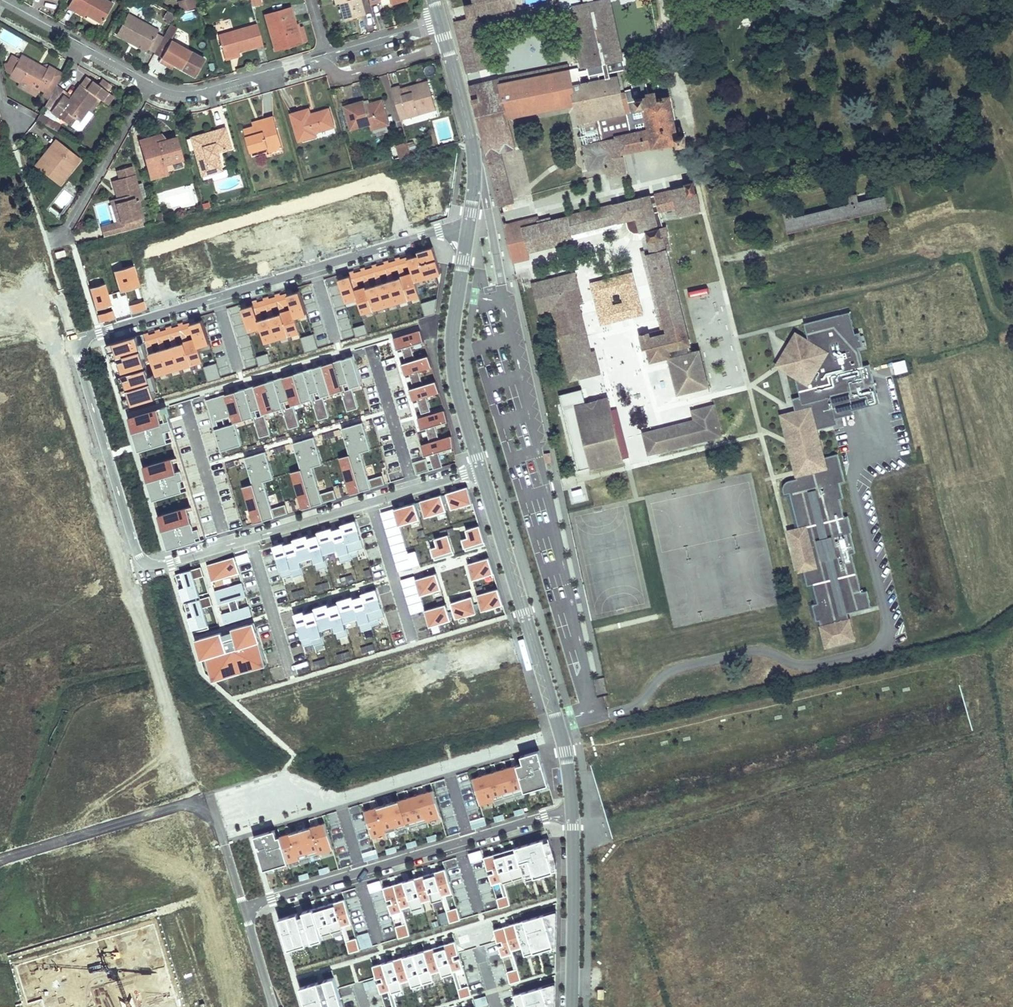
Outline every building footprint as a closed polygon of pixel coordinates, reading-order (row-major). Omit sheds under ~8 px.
[(74,12),(77,7),(85,12),(84,14),(101,24),(111,6),(101,0),(71,0),(67,8),(74,12)] [(194,8),(194,0),(179,0),(180,8),(194,8)] [(335,4),(339,3),(343,22),(364,16),(360,0),(334,0),(335,4)] [(515,3),(514,0),(472,0),(473,5),(475,13),(515,3)] [(568,8),(582,70),(589,68),(588,64),(624,56),(611,0),(603,0),(568,8)] [(455,24),(467,75),(490,70),(478,18),(517,9),(515,3),(475,13),(473,5),(465,7),(469,20),(455,24)] [(77,7),(74,12),(82,17),(84,14),(85,12),(77,7)] [(301,43),(298,31),(291,8),(263,16),(273,51),(301,43)] [(171,22),(175,14),(167,10),(163,18),(171,22)] [(191,12),(181,15),(183,22),(193,18),(191,12)] [(127,15),(116,35),(130,42),(132,42),(140,46),(140,48),(146,51),(147,49),(156,33),(157,31),(127,15)] [(739,25),(735,25),(736,30),(760,25),(759,17),(738,21),(739,25)] [(237,52),(263,45),(257,24),(218,35),(226,59),(239,56),(237,52)] [(161,57),(160,59),(195,77),(204,60),(169,40),(176,28),(170,25),(154,54),(161,57)] [(304,29),(298,31),(301,43),(308,41),(304,29)] [(156,33),(147,49),(153,53),(162,37),(156,33)] [(19,60),(11,75),(10,77),(21,83),(19,87),(30,93),(36,82),(43,86),(45,84),(53,88),(61,73),(49,66),(47,69),(22,55),(19,60)] [(11,75),(19,60),(12,56),(8,62),(0,65),(4,77),(11,75)] [(498,82),(470,88),(498,206),(511,203),(498,152),(513,148),(507,119),(574,104),(579,126),(596,123),(606,177),(624,174),(620,154),(680,141),(668,96),(656,99),(655,91),(648,92),(646,79),(630,82),(631,89),(619,91),(616,77),(603,80),(602,74),(627,69),(624,56),(588,64),(589,68),(592,82),(582,84),(573,87),(569,70),(499,86),(498,82)] [(498,80),(498,82),(499,86),(569,70),(568,65),(498,80)] [(578,68),(569,70),(573,87),(582,84),(578,68)] [(83,77),(78,85),(83,89),(89,81),(83,77)] [(109,84),(101,79),(96,86),(104,91),(109,84)] [(96,86),(89,81),(83,89),(78,85),(70,96),(56,88),(44,110),(57,118),(62,111),(75,119),(79,122),(86,111),(90,113),(99,100),(103,103),(106,105),(112,96),(104,91),(96,86)] [(36,82),(30,93),(35,96),(38,90),(44,93),(41,96),(47,99),(53,88),(45,84),(43,86),(36,82)] [(400,86),(392,89),(399,115),(406,113),(408,118),(436,110),(427,82),(401,89),(400,86)] [(364,102),(345,108),(351,129),(369,124),(371,130),(388,125),(382,101),(365,106),(364,102)] [(222,107),(215,109),(220,127),(227,125),(222,107)] [(299,141),(316,136),(315,133),(334,127),(329,110),(311,115),(310,110),(291,115),(299,141)] [(62,111),(57,118),(70,126),(75,119),(62,111)] [(86,111),(79,122),(86,126),(93,115),(90,113),(86,111)] [(41,114),(36,122),(56,132),(60,124),(41,114)] [(250,129),(251,133),(272,127),(271,123),(250,129)] [(388,126),(374,129),(375,135),(389,132),(388,126)] [(272,127),(251,133),(242,136),(247,158),(265,154),(278,149),(272,127)] [(160,133),(138,139),(150,179),(166,175),(163,166),(180,160),(175,139),(165,141),(160,133)] [(196,153),(191,154),(200,186),(225,179),(219,160),(221,159),(220,155),(227,153),(222,134),(193,142),(196,153)] [(397,147),(401,157),(412,152),(408,143),(397,147)] [(35,171),(55,187),(77,161),(56,145),(50,152),(54,154),(47,163),(43,160),(35,171)] [(278,149),(265,154),(266,159),(280,154),(278,149)] [(50,152),(43,160),(47,163),(54,154),(50,152)] [(77,161),(55,187),(59,190),(80,164),(77,161)] [(120,180),(116,181),(122,202),(119,203),(116,204),(122,224),(141,219),(142,219),(138,202),(142,201),(132,167),(118,172),(120,180)] [(122,202),(116,181),(113,182),(118,198),(119,203),(122,202)] [(518,231),(505,234),(510,257),(572,242),(572,241),(571,235),(624,221),(626,227),(627,229),(628,232),(632,235),(637,235),(645,232),(652,256),(647,257),(650,268),(651,268),(668,338),(651,342),(649,333),(637,336),(642,350),(647,349),(650,361),(667,356),(677,391),(707,383),(706,376),(697,343),(688,345),(664,252),(668,251),(664,238),(667,237),(664,227),(662,228),(658,211),(677,208),(679,215),(700,209),(693,182),(685,184),(686,188),(615,206),(566,219),(518,231)] [(860,215),(858,205),(856,196),(846,198),(847,206),(794,219),(793,213),(782,215),(783,220),(785,219),(787,229),(786,229),(787,233),(810,228),(810,226),(847,217),(847,218),(860,215)] [(116,204),(119,203),(118,198),(109,201),(115,223),(100,227),(103,238),(143,227),(141,219),(122,224),(116,204)] [(884,199),(858,205),(860,215),(887,209),(884,199)] [(572,241),(626,227),(624,221),(571,235),(572,241)] [(517,224),(503,227),(505,234),(518,231),(517,224)] [(357,297),(360,310),(418,296),(414,279),(430,275),(430,274),(439,272),(433,250),(336,274),(343,301),(357,297)] [(661,330),(649,333),(651,342),(668,338),(651,268),(650,268),(647,257),(652,256),(650,251),(642,253),(661,330)] [(643,315),(634,272),(589,281),(598,324),(643,315)] [(549,286),(548,282),(531,286),(538,315),(551,312),(570,383),(598,376),(593,353),(589,354),(582,356),(569,307),(576,305),(580,304),(573,275),(556,279),(557,284),(549,286)] [(301,291),(240,304),(245,328),(260,325),(263,339),(300,331),(304,351),(314,349),(301,291)] [(582,356),(589,354),(576,305),(569,307),(582,356)] [(848,312),(838,314),(845,343),(850,342),(848,334),(853,333),(848,312)] [(322,329),(318,314),(312,315),(315,331),(322,329)] [(838,314),(803,323),(807,341),(809,347),(801,348),(791,365),(793,375),(798,395),(790,397),(793,410),(794,411),(808,407),(813,428),(814,428),(835,423),(834,417),(851,413),(851,409),(866,405),(864,396),(874,394),(867,364),(861,365),(857,347),(861,346),(857,332),(853,333),(848,334),(850,342),(845,343),(838,314)] [(156,372),(201,362),(197,344),(207,342),(203,320),(179,325),(183,343),(151,350),(156,372)] [(357,336),(368,332),(364,321),(353,325),(357,336)] [(801,348),(809,347),(807,341),(795,333),(776,364),(793,375),(791,365),(801,348)] [(259,366),(271,362),(267,352),(255,356),(259,366)] [(901,360),(891,363),(893,373),(904,371),(901,360)] [(208,379),(219,379),(218,364),(206,365),(208,379)] [(864,396),(866,405),(876,402),(874,394),(864,396)] [(587,410),(586,406),(575,409),(589,467),(624,458),(609,400),(598,403),(599,407),(587,410)] [(648,452),(721,433),(712,403),(692,408),(694,418),(695,423),(660,432),(659,427),(643,431),(648,452)] [(793,410),(779,413),(794,472),(803,470),(805,480),(810,479),(805,459),(821,455),(814,428),(813,428),(808,407),(794,411),(793,410)] [(660,432),(695,423),(694,418),(659,427),(660,432)] [(803,470),(794,472),(794,476),(784,479),(782,482),(781,486),(782,491),(787,490),(796,525),(794,526),(798,545),(797,545),(802,565),(800,565),(800,566),(804,582),(810,580),(814,599),(809,600),(813,616),(816,616),(822,642),(850,635),(843,608),(867,603),(863,587),(857,588),(848,549),(851,549),(847,530),(848,529),(844,513),(841,514),(837,496),(840,495),(837,480),(842,479),(835,452),(821,455),(805,459),(810,479),(805,480),(803,470)] [(469,487),(447,490),(449,507),(471,504),(469,487)] [(588,500),(586,487),(569,490),(571,503),(588,500)] [(424,517),(446,511),(441,494),(419,500),(424,517)] [(415,501),(393,508),(398,525),(420,519),(415,501)] [(356,523),(274,544),(283,578),(303,573),(300,560),(314,556),(317,569),(327,567),(323,552),(338,549),(340,558),(364,552),(356,523)] [(465,529),(468,537),(462,539),(465,550),(485,544),(479,525),(465,529)] [(798,545),(794,526),(786,527),(796,567),(800,566),(800,565),(802,565),(797,545),(798,545)] [(431,539),(435,557),(453,554),(449,535),(431,539)] [(399,563),(410,561),(409,550),(398,552),(399,563)] [(331,552),(325,553),(328,566),(334,564),(331,552)] [(211,580),(239,572),(235,557),(207,565),(211,580)] [(472,580),(493,574),(489,557),(467,563),(472,580)] [(207,628),(194,570),(177,573),(190,632),(207,628)] [(223,589),(229,611),(239,608),(236,598),(246,595),(242,583),(223,589)] [(481,611),(503,604),(498,588),(476,594),(481,611)] [(377,593),(330,605),(339,637),(348,635),(344,621),(359,617),(363,628),(379,624),(374,609),(380,607),(377,593)] [(209,595),(201,597),(204,606),(212,604),(209,595)] [(472,596),(450,603),(456,619),(477,612),(472,596)] [(427,625),(450,623),(447,605),(425,608),(427,625)] [(249,607),(222,613),(224,621),(251,615),(249,607)] [(304,644),(322,640),(319,628),(329,626),(326,609),(314,611),(316,617),(306,619),(304,612),(297,613),(304,644)] [(211,679),(265,664),(254,622),(199,637),(211,679)] [(394,646),(406,642),(402,629),(390,633),(394,646)] [(224,679),(229,696),(271,684),(266,666),(224,679)] [(471,774),(478,804),(495,800),(494,794),(546,782),(538,747),(517,752),(519,763),(471,774)] [(448,835),(459,832),(447,787),(436,790),(448,835)] [(486,825),(482,805),(472,807),(468,788),(462,789),(471,828),(486,825)] [(387,833),(386,828),(439,815),(433,790),(362,806),(370,837),(387,833)] [(326,823),(312,827),(320,854),(334,850),(326,823)] [(312,827),(302,830),(310,857),(320,854),(312,827)] [(276,830),(255,836),(265,870),(289,863),(281,836),(278,837),(276,830)] [(302,830),(291,833),(299,860),(310,857),(302,830)] [(291,833),(281,836),(289,863),(299,860),(291,833)] [(509,905),(506,882),(555,875),(549,835),(485,845),(495,907),(509,905)] [(347,849),(338,852),(342,865),(351,862),(347,849)] [(468,853),(470,862),(483,858),(480,849),(468,853)] [(377,850),(363,854),(366,862),(379,858),(377,850)] [(455,859),(444,862),(454,892),(465,888),(455,859)] [(446,869),(435,872),(443,896),(453,893),(446,869)] [(435,872),(425,875),(432,899),(432,900),(433,903),(444,899),(443,896),(435,872)] [(425,875),(415,878),(422,902),(423,902),(432,900),(432,899),(425,875)] [(415,878),(405,882),(412,906),(413,910),(424,907),(423,902),(422,902),(415,878)] [(381,881),(369,884),(371,892),(383,889),(381,881)] [(405,882),(395,885),(402,909),(412,906),(405,882)] [(395,885),(384,888),(388,900),(394,898),(395,903),(389,904),(392,915),(403,912),(402,909),(395,885)] [(345,899),(335,903),(342,927),(352,924),(345,899)] [(335,903),(324,906),(333,933),(343,929),(342,927),(335,903)] [(324,906),(314,909),(322,936),(333,933),(324,906)] [(458,908),(447,911),(451,923),(461,920),(458,908)] [(314,909),(304,912),(313,942),(323,939),(322,936),(314,909)] [(428,926),(437,926),(436,910),(426,911),(428,926)] [(508,982),(520,979),(514,955),(559,944),(551,911),(494,925),(508,982)] [(304,912),(298,914),(308,944),(313,942),(304,912)] [(298,914),(280,919),(289,950),(308,944),(298,914)] [(407,924),(396,927),(399,939),(410,935),(407,924)] [(357,939),(347,942),(350,954),(361,950),(357,939)] [(456,941),(445,945),(454,973),(465,970),(456,941)] [(445,945),(435,948),(442,971),(444,978),(454,975),(454,973),(445,945)] [(435,948),(425,951),(432,974),(442,971),(435,948)] [(425,951),(415,954),(424,984),(434,981),(432,974),(425,951)] [(415,954),(405,957),(411,980),(413,987),(424,984),(415,954)] [(405,957),(394,960),(401,983),(402,983),(411,980),(405,957)] [(394,960),(384,963),(393,991),(393,993),(404,990),(402,983),(401,983),(394,960)] [(384,963),(374,967),(377,979),(383,977),(384,982),(379,983),(382,994),(393,991),(384,963)] [(324,981),(332,1006),(344,1006),(335,978),(324,981)] [(367,991),(378,987),(376,979),(364,983),(367,991)] [(319,983),(326,1006),(332,1006),(324,981),(319,983)] [(300,988),(306,1006),(326,1006),(319,983),(300,988)] [(544,989),(550,1006),(556,1006),(557,985),(544,989)] [(470,986),(459,990),(461,999),(473,996),(470,986)] [(515,996),(518,1006),(550,1006),(544,989),(544,987),(515,996)] [(480,998),(483,1006),(484,1006),(490,1005),(487,996),(480,998)]
